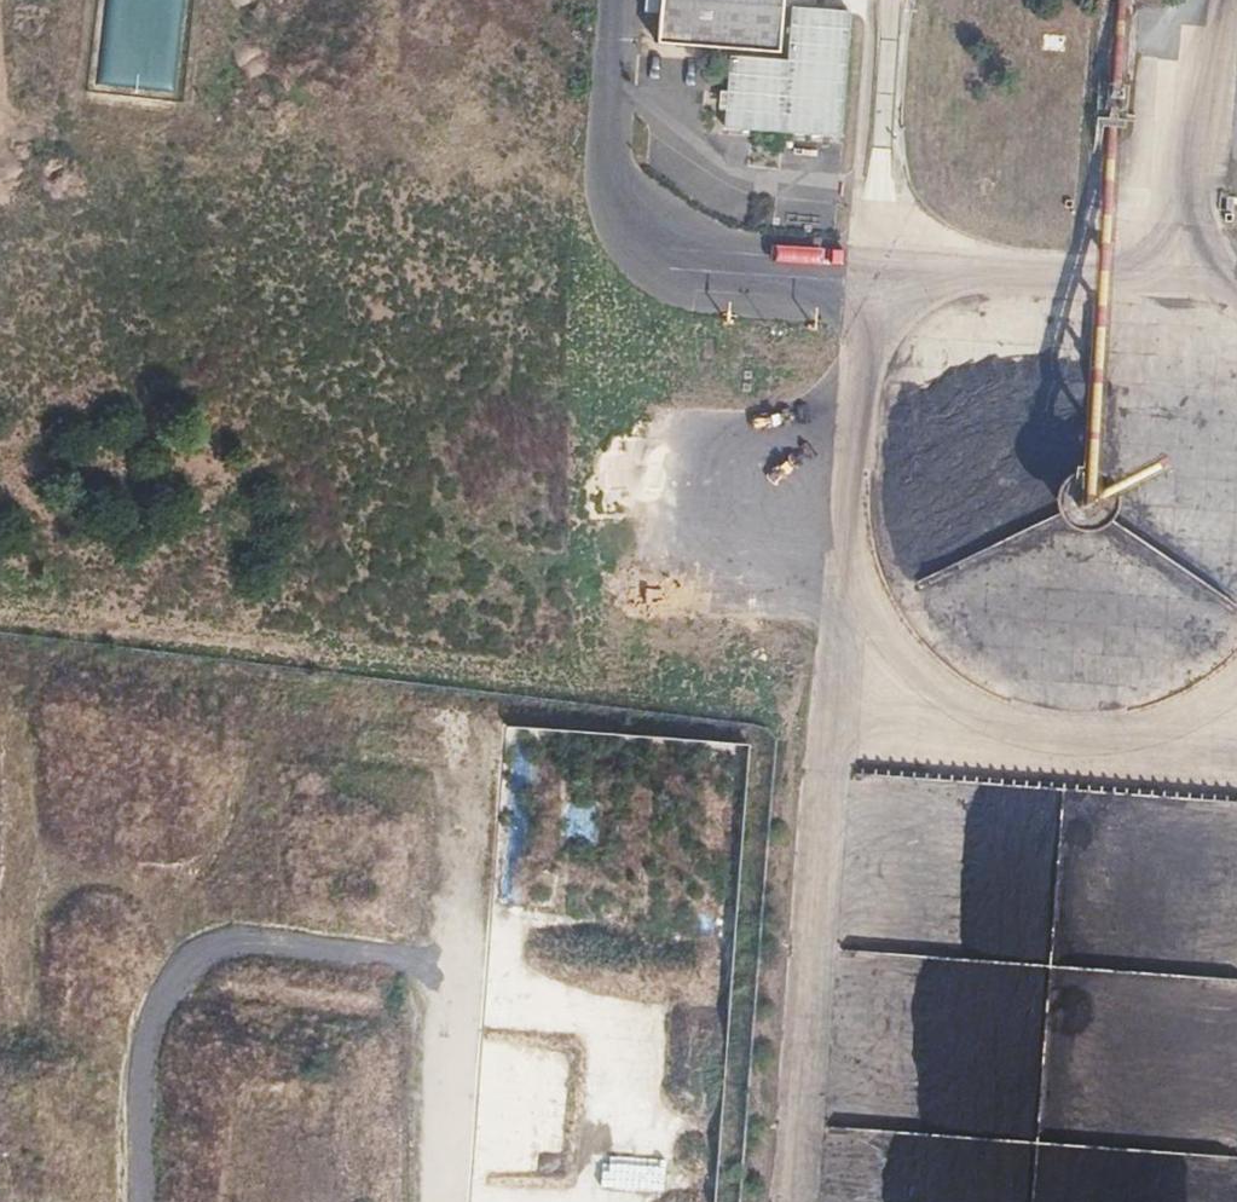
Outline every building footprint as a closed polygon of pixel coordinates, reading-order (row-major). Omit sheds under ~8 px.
[(665,55),(785,64),(789,17),(790,0),(669,0),(665,55)] [(853,22),(789,17),(785,64),(780,130),(845,135),(853,22)] [(871,515),(915,655),(966,705),(982,705),(987,708),(1108,712),(1206,681),(1236,650),(1236,420),(1157,417),(1148,426),(1134,457),(1116,462),(1110,476),(1085,484),(1071,499),(1059,503),(990,435),(960,422),(927,421),(907,427),(896,453),(896,463),(872,487),(871,515)] [(1143,869),(1139,796),(1057,799),(1056,792),(1037,793),(1038,823),(1026,823),(1026,836),(1043,836),(1044,871),(1054,871),(1054,873),(1143,869)] [(1038,943),(1048,1020),(1067,1017),(1063,990),(1103,985),(1100,965),(1068,970),(1064,940),(1038,943)]
